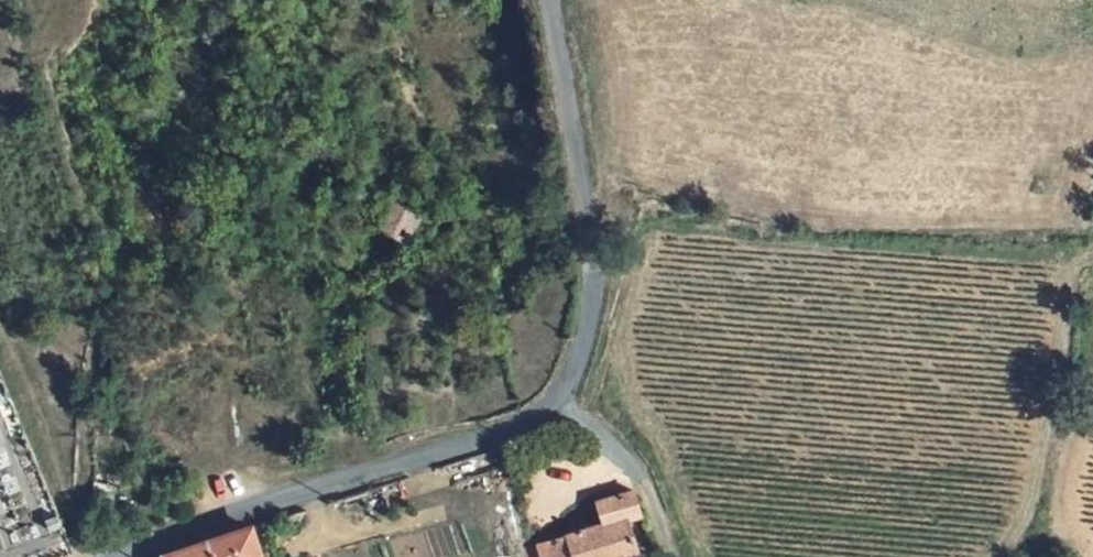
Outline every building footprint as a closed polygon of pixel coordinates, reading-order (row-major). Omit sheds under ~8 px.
[(404,233),(414,216),(409,213),(383,200),(367,228),(398,243),(404,233)] [(414,216),(404,233),(433,228),(432,205),(409,213),(414,216)] [(541,549),(544,556),(643,556),(644,556),(633,520),(648,515),(641,490),(605,502),(613,525),(598,530),(594,524),(588,521),(581,521),(575,524),(571,530),(571,537),(571,539),(541,549)] [(246,533),(174,556),(248,556),(246,533)] [(525,556),(535,556),(533,546),(523,548),(525,556)]
